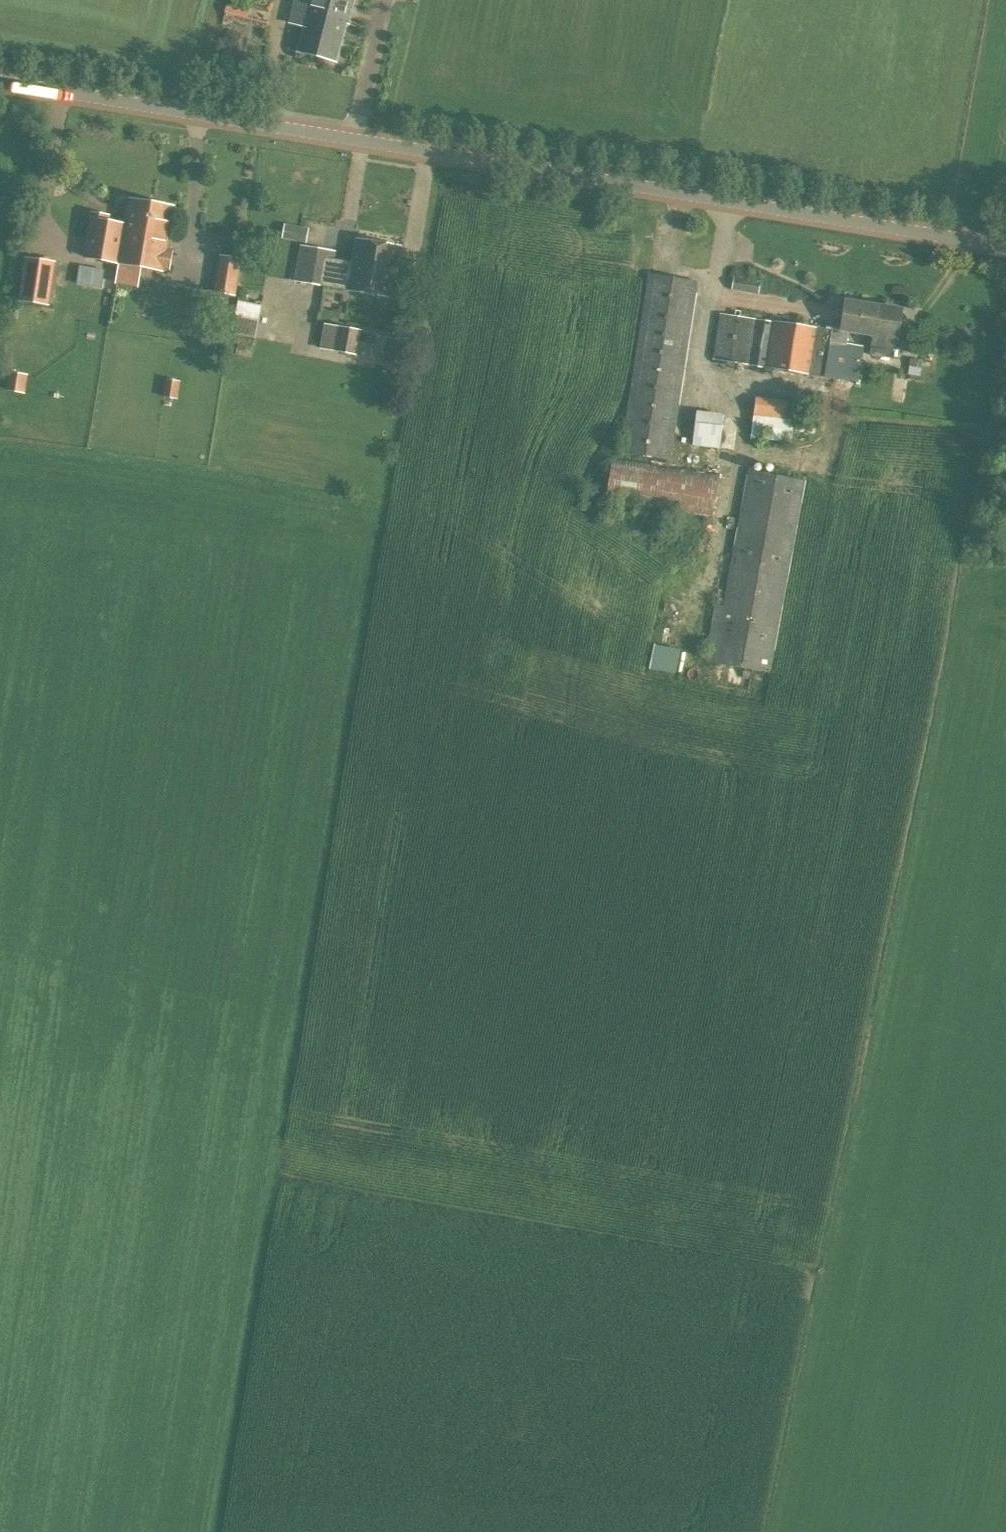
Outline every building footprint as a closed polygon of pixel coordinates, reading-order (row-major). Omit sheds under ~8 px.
[(312,0),(311,0),(294,0),(288,23),(305,28),(299,52),(335,61),(350,0),(312,0)] [(146,235),(151,203),(129,200),(125,225),(109,222),(110,215),(90,211),(86,233),(88,234),(84,258),(122,264),(127,232),(146,235)] [(127,232),(122,264),(163,271),(173,207),(151,203),(146,235),(127,232)] [(306,243),(309,228),(284,224),(281,238),(306,243)] [(390,297),(399,246),(357,239),(352,268),(333,265),(335,251),(300,245),(293,280),(390,297)] [(235,296),(241,258),(218,255),(213,293),(235,296)] [(49,305),(55,261),(24,257),(18,300),(49,305)] [(671,460),(698,281),(648,274),(621,452),(671,460)] [(758,294),(760,280),(733,276),(731,290),(758,294)] [(257,343),(259,337),(255,336),(261,305),(238,300),(230,337),(257,343)] [(895,352),(901,308),(845,300),(841,329),(832,328),(832,329),(816,327),(816,328),(774,321),(773,322),(720,314),(713,359),(809,375),(809,376),(824,378),(857,383),(862,346),(847,344),(848,333),(871,336),(870,346),(871,347),(870,355),(893,358),(894,352),(895,352)] [(319,348),(339,352),(344,327),(324,323),(319,348)] [(27,392),(29,372),(8,370),(6,390),(27,392)] [(177,399),(180,382),(165,380),(162,397),(177,399)] [(792,442),(795,402),(753,398),(750,439),(792,442)] [(720,449),(724,414),(696,411),(691,445),(720,449)] [(713,515),(719,475),(611,459),(605,499),(713,515)] [(770,673),(805,481),(748,470),(726,589),(717,588),(704,662),(770,673)] [(655,642),(649,666),(675,673),(681,649),(655,642)]
